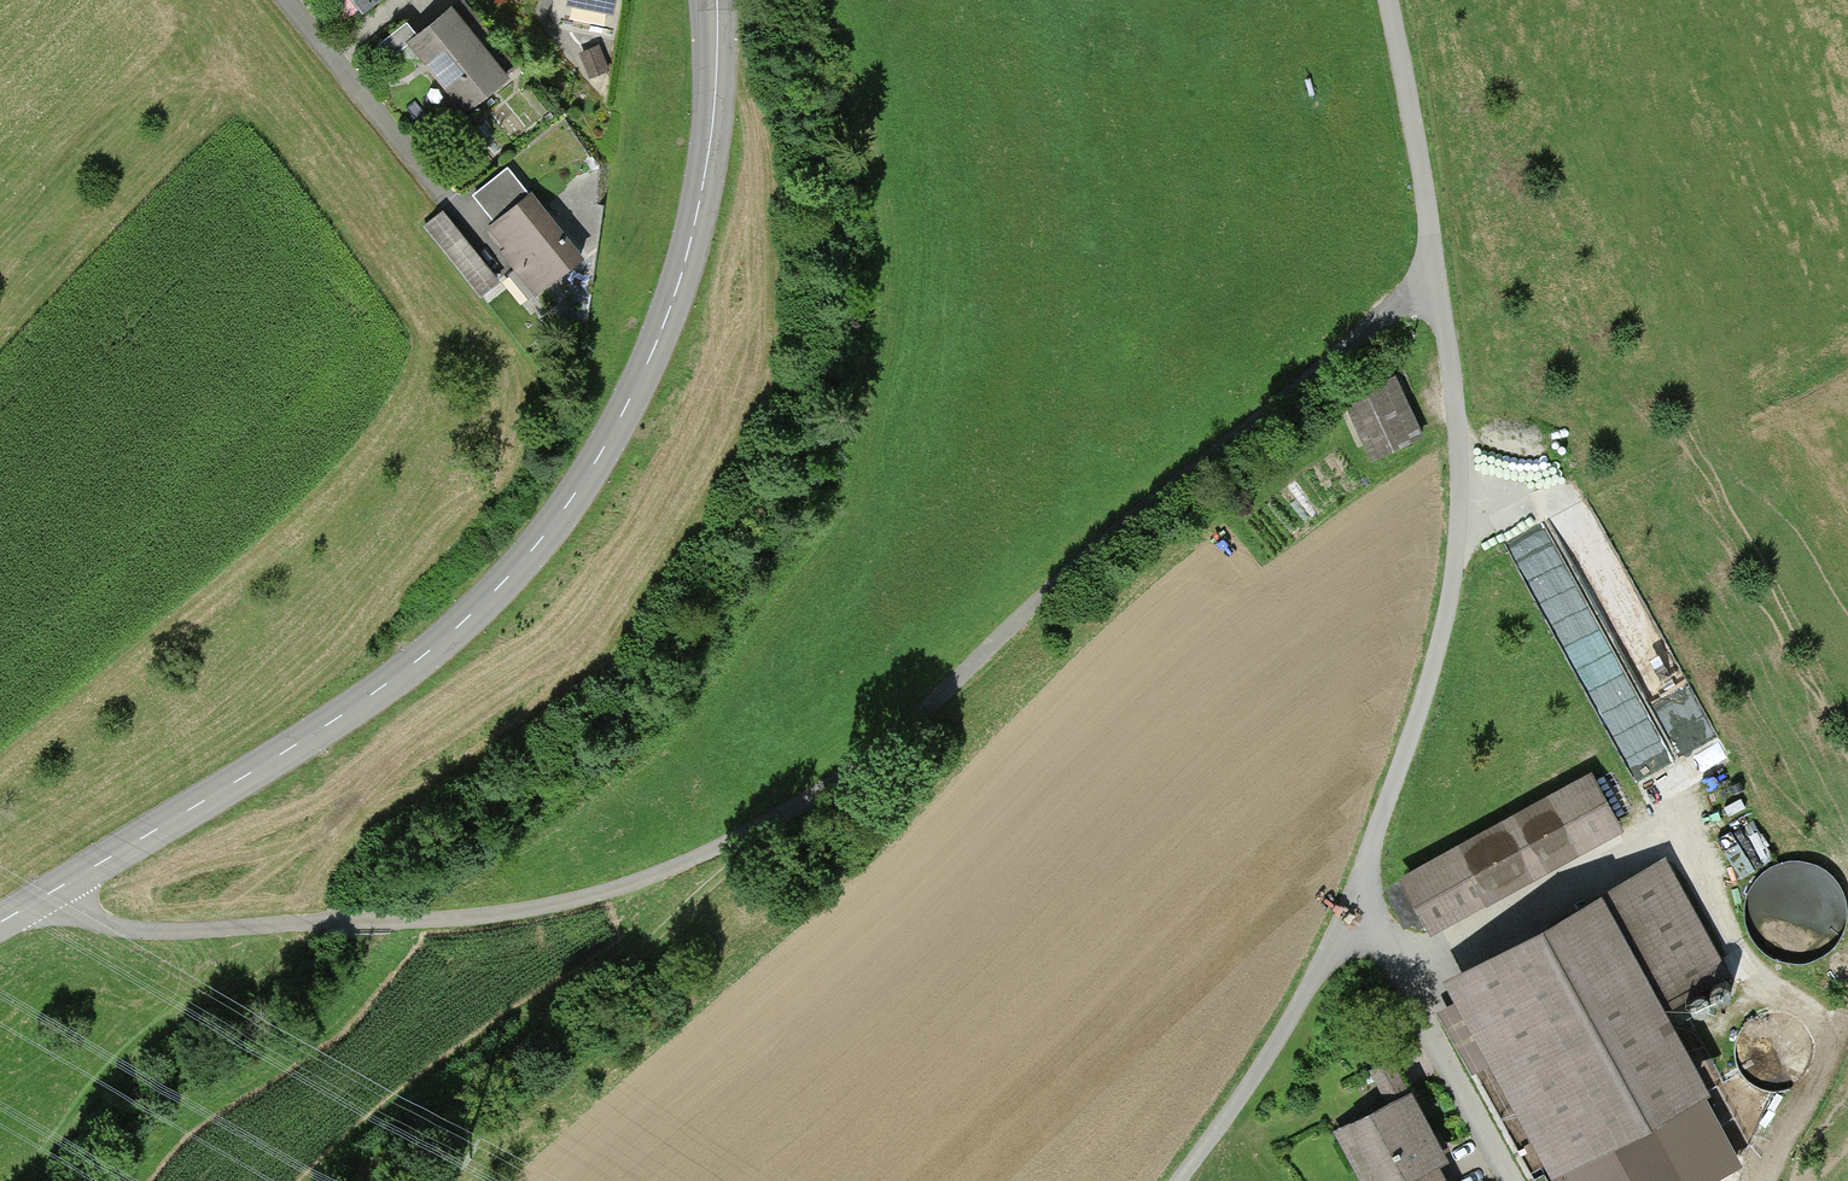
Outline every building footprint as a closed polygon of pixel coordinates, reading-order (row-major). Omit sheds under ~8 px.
[(364,16),(383,0),(351,0),(364,16)] [(392,59),(409,46),(463,115),(510,79),(455,7),(419,34),(410,22),(381,44),(392,59)] [(611,66),(602,43),(582,51),(591,74),(611,66)] [(508,157),(427,222),(482,289),(516,261),(537,286),(583,248),(508,157)] [(1393,378),(1343,402),(1370,459),(1420,435),(1393,378)] [(1399,874),(1429,926),(1621,820),(1592,767),(1399,874)] [(1665,855),(1447,974),(1561,1180),(1693,1180),(1656,1113),(1711,1083),(1665,998),(1725,965),(1665,855)] [(1364,1180),(1450,1180),(1438,1159),(1448,1153),(1393,1052),(1368,1066),(1385,1096),(1333,1124),(1364,1180)]
